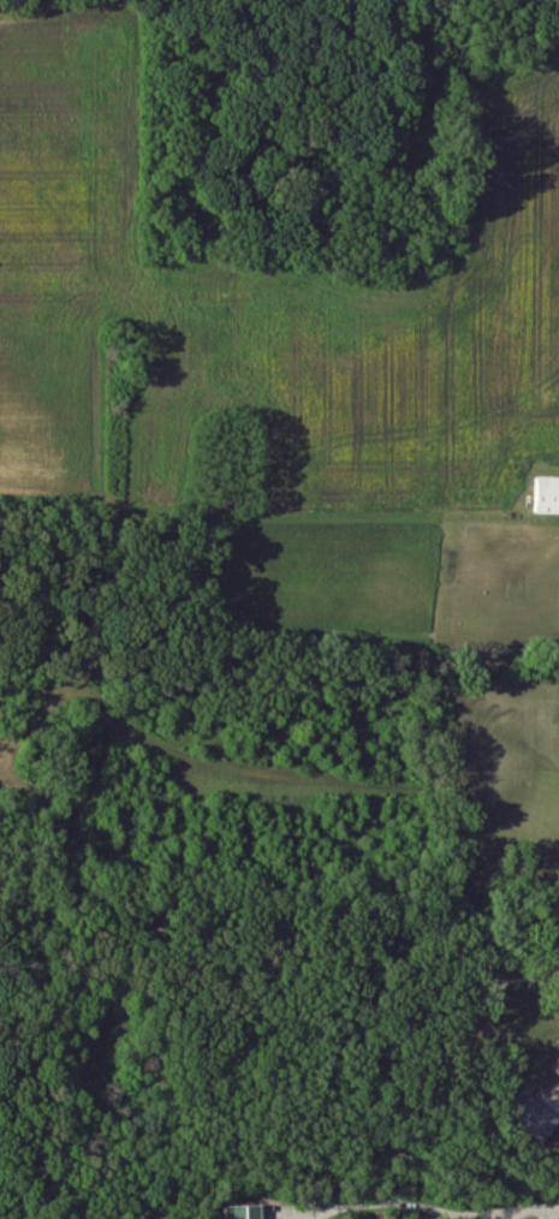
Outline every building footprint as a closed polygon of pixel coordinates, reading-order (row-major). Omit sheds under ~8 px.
[(538,479),(537,516),(558,517),(558,479),(538,479)] [(542,1144),(558,1125),(558,1121),(531,1097),(512,1118),(542,1144)] [(228,1218),(262,1218),(262,1206),(228,1207),(228,1218)]
